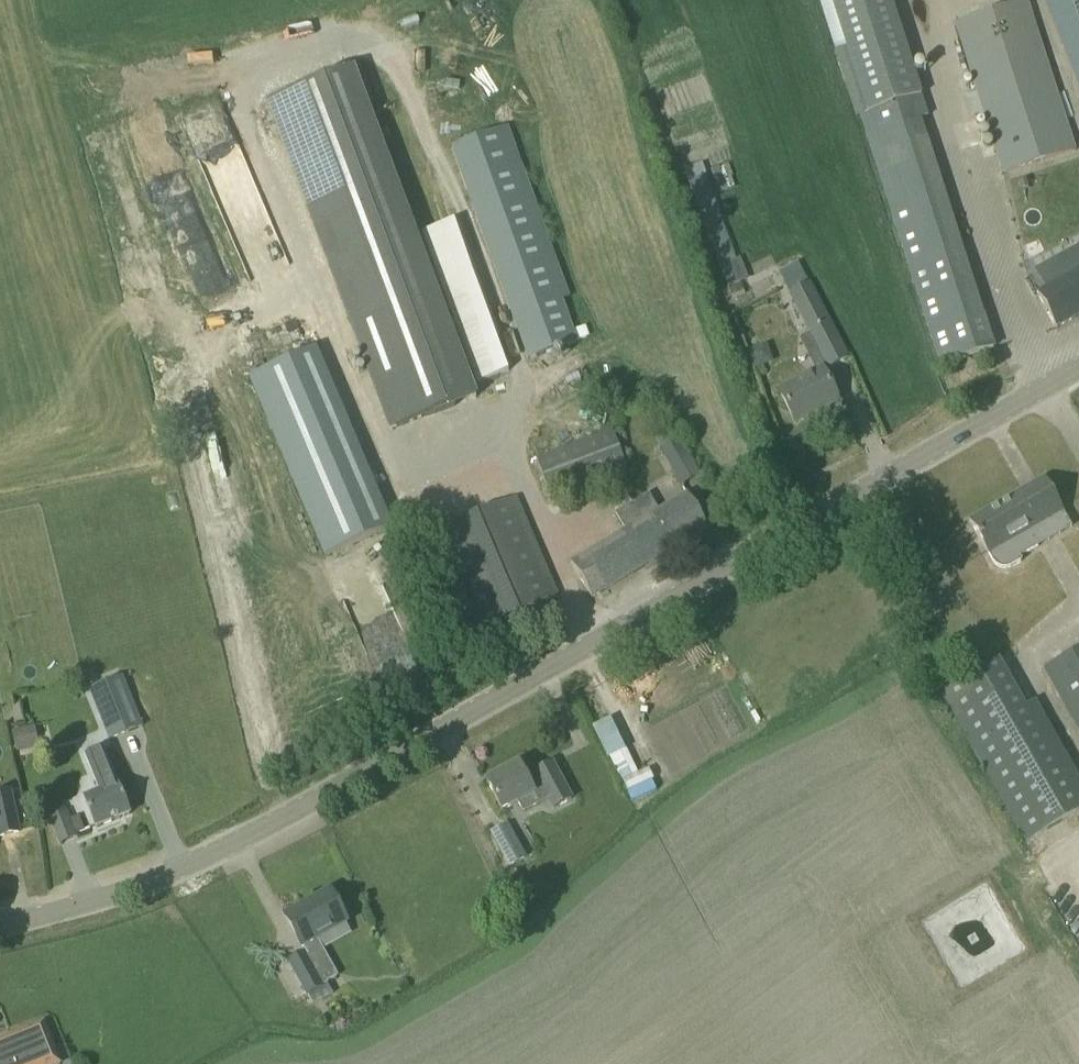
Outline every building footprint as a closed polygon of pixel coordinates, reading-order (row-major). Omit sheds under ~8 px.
[(832,50),(853,118),(861,115),(934,344),(941,365),(994,349),(920,119),(927,117),(890,0),(827,0),(842,47),(832,50)] [(1000,175),(1074,151),(1025,0),(952,24),(974,93),(962,97),(969,118),(981,114),(1000,175)] [(1078,97),(1078,0),(1040,0),(1078,97)] [(477,399),(354,69),(267,101),(390,431),(477,399)] [(586,338),(583,328),(571,332),(560,301),(569,298),(508,127),(451,147),(527,361),(576,343),(575,342),(586,338)] [(746,279),(739,257),(734,259),(703,172),(685,178),(724,287),(746,279)] [(452,225),(423,235),(477,385),(506,375),(452,225)] [(1078,317),(1078,246),(1061,257),(1071,276),(1045,290),(1037,295),(1056,330),(1078,317)] [(776,272),(807,333),(826,369),(847,358),(808,283),(807,284),(796,262),(776,272)] [(778,389),(785,404),(795,423),(838,401),(821,367),(778,389)] [(534,400),(545,441),(598,427),(587,386),(534,400)] [(352,429),(284,458),(325,555),(393,526),(352,429)] [(536,458),(551,497),(627,468),(612,429),(536,458)] [(661,451),(681,486),(701,475),(682,440),(661,451)] [(1030,532),(1063,513),(1044,479),(969,521),(993,563),(993,564),(994,565),(995,566),(996,567),(997,567),(998,568),(999,568),(999,569),(1000,569),(1001,569),(1002,569),(1003,569),(1003,570),(1004,570),(1005,570),(1006,570),(1006,569),(1007,569),(1008,569),(1009,569),(1010,568),(1022,561),(1020,557),(1038,547),(1030,532)] [(571,563),(581,580),(592,599),(708,529),(686,493),(658,510),(648,494),(616,514),(626,530),(571,563)] [(417,539),(459,636),(468,656),(502,641),(495,625),(557,598),(514,498),(417,539)] [(1043,669),(1078,733),(1078,649),(1043,669)] [(89,690),(110,741),(143,727),(123,676),(89,690)] [(1025,842),(1078,812),(1078,777),(1035,700),(966,739),(1025,842)] [(646,767),(635,772),(611,716),(594,724),(627,802),(656,790),(646,767)] [(34,727),(12,732),(16,752),(38,748),(34,727)] [(85,800),(97,828),(130,815),(103,747),(85,754),(101,794),(85,800)] [(535,776),(527,780),(520,765),(487,783),(503,812),(518,804),(523,813),(548,800),(553,810),(572,800),(552,764),(534,774),(535,776)] [(19,833),(10,792),(0,794),(0,837),(19,833)] [(62,805),(48,810),(51,818),(65,812),(62,805)] [(49,818),(59,843),(77,837),(67,811),(65,812),(51,818),(49,818)] [(490,834),(506,865),(525,856),(508,824),(490,834)] [(305,952),(287,961),(307,997),(309,996),(314,1005),(333,994),(327,983),(338,976),(319,940),(348,924),(330,891),(285,916),(305,952)] [(0,1041),(0,1063),(59,1063),(60,1063),(44,1023),(0,1041)]
